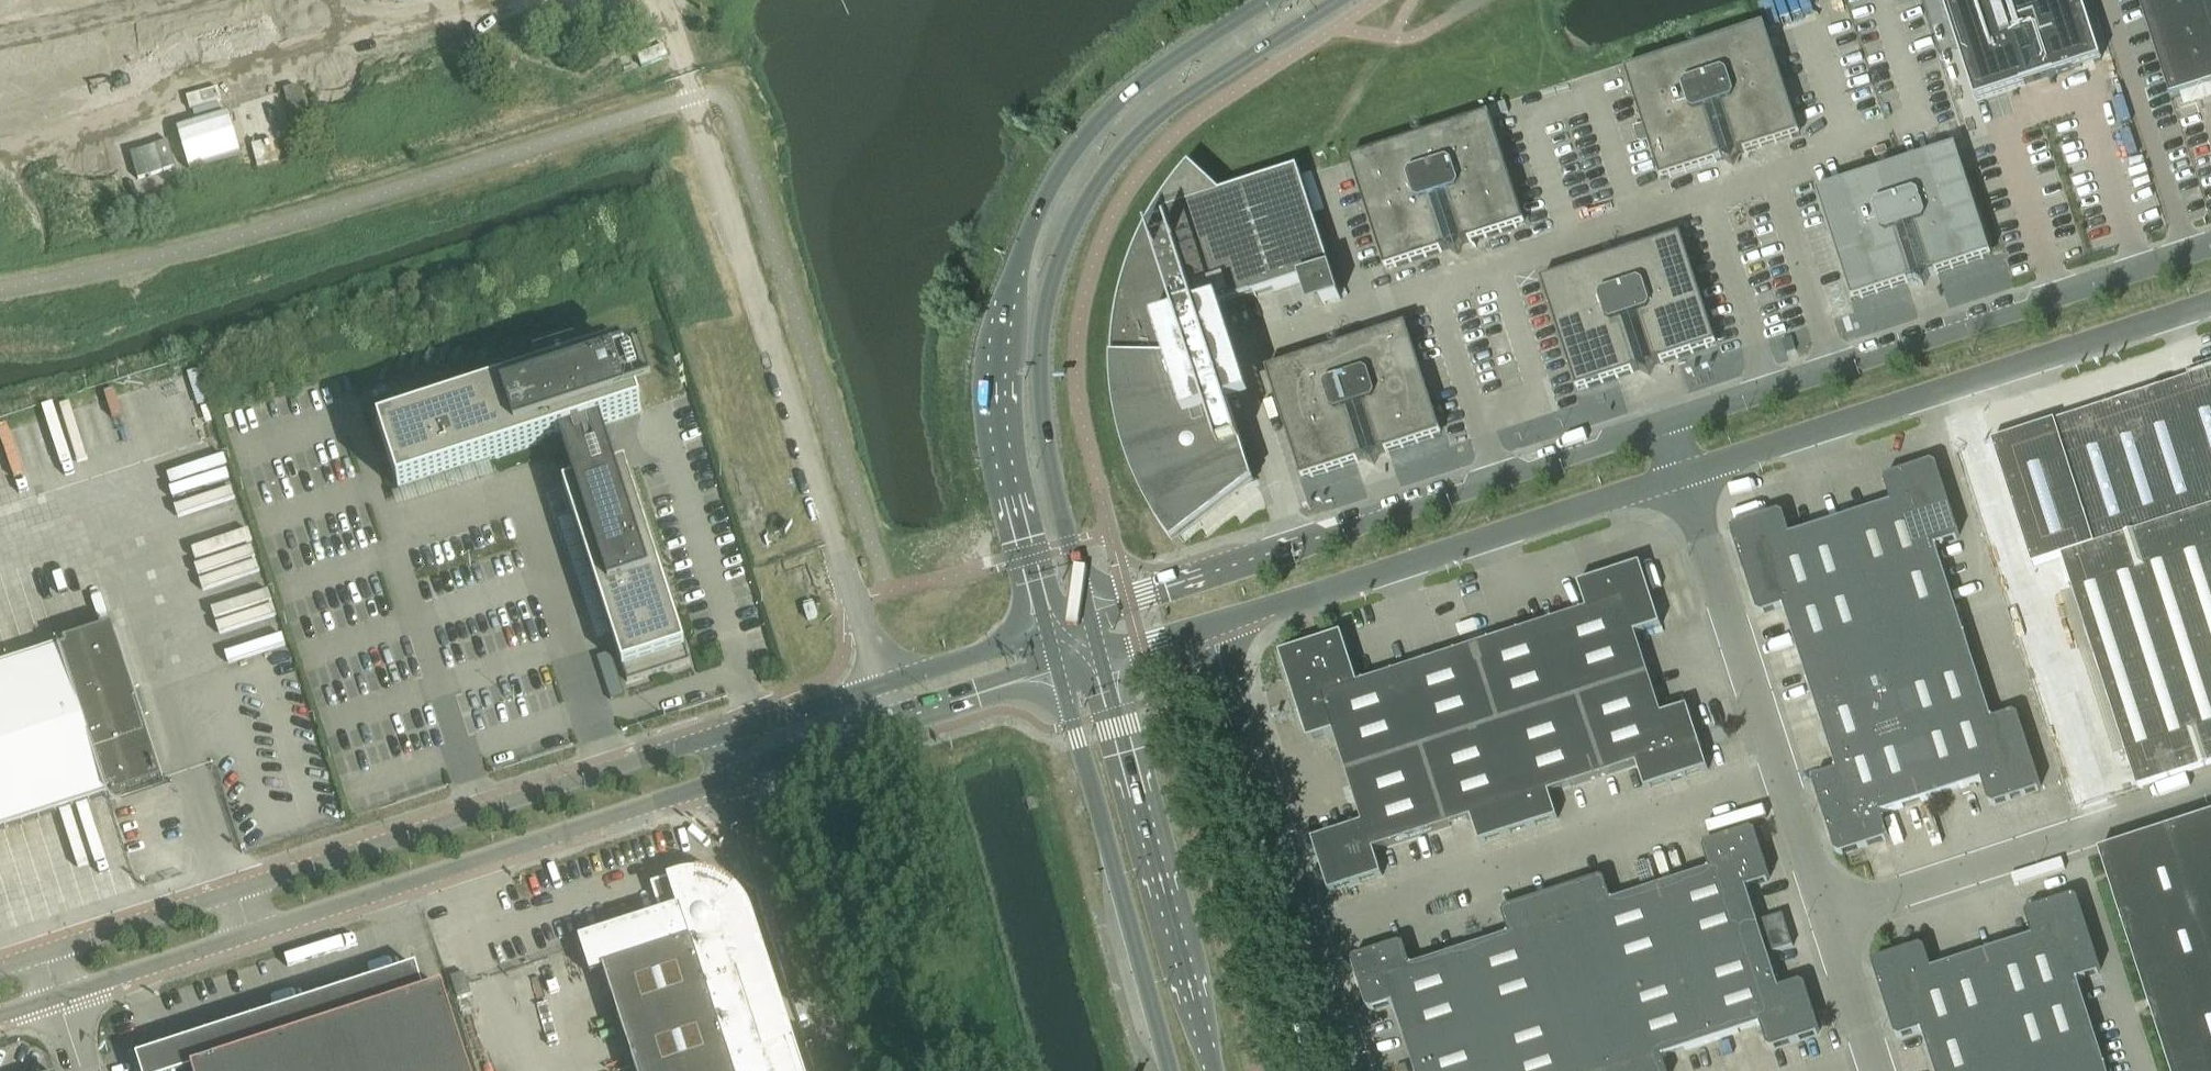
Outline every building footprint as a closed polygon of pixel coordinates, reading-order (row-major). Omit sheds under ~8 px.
[(1975,100),(2100,60),(2081,0),(1943,0),(1975,100)] [(2210,86),(2210,0),(2138,0),(2171,99),(2210,86)] [(1764,25),(1633,68),(1625,71),(1661,180),(1717,162),(1716,161),(1722,159),(1733,165),(1738,154),(1744,152),(1744,153),(1800,135),(1792,109),(1764,25)] [(479,49),(466,53),(469,61),(481,57),(479,49)] [(298,86),(287,89),(294,118),(305,115),(298,86)] [(231,111),(179,126),(191,168),(243,154),(231,111)] [(1481,117),(1358,157),(1350,160),(1386,270),(1441,251),(1447,249),(1458,254),(1463,244),(1469,242),(1525,224),(1489,115),(1481,117)] [(254,142),(261,166),(301,154),(294,130),(254,142)] [(1901,164),(1856,178),(1816,191),(1819,200),(1852,301),(1908,283),(1908,282),(1913,280),(1924,285),(1929,275),(1935,273),(1935,274),(1991,255),(1989,247),(1956,146),(1901,164)] [(1298,169),(1221,194),(1190,165),(1186,170),(1181,175),(1177,180),(1173,185),(1165,196),(1162,202),(1158,208),(1152,219),(1148,226),(1144,233),(1143,236),(1136,251),(1133,260),(1129,271),(1126,280),(1123,288),(1122,294),(1120,302),(1119,307),(1118,315),(1116,325),(1115,331),(1114,343),(1114,351),(1113,357),(1113,367),(1113,374),(1114,382),(1115,394),(1115,400),(1116,408),(1118,416),(1119,424),(1121,431),(1122,439),(1125,447),(1126,451),(1128,459),(1130,464),(1133,471),(1136,478),(1139,486),(1141,491),(1145,499),(1150,507),(1152,512),(1154,516),(1159,525),(1162,529),(1167,537),(1173,545),(1255,484),(1243,447),(1200,315),(1255,297),(1313,278),(1322,305),(1341,299),(1298,169)] [(1681,236),(1550,278),(1541,281),(1577,390),(1633,372),(1633,371),(1638,370),(1649,375),(1655,364),(1660,362),(1660,363),(1716,345),(1681,236)] [(1406,325),(1275,368),(1266,370),(1302,480),(1358,462),(1358,461),(1364,459),(1374,464),(1380,454),(1385,452),(1386,453),(1442,434),(1406,325)] [(617,336),(374,415),(399,492),(494,461),(560,440),(567,461),(574,483),(564,486),(628,684),(690,663),(626,466),(615,469),(611,455),(612,454),(613,453),(613,452),(613,451),(613,450),(612,449),(612,448),(610,448),(609,448),(601,426),(642,413),(617,336)] [(2054,421),(2060,439),(1998,460),(2032,566),(2061,556),(2137,789),(2210,765),(2210,370),(2054,421)] [(1936,465),(1931,462),(1886,477),(1884,482),(1891,503),(1790,536),(1783,515),(1779,512),(1734,527),(1731,532),(1757,612),(1762,614),(1783,607),(1837,770),(1815,777),(1813,782),(1836,852),(1840,855),(1885,840),(1888,835),(1881,814),(1981,781),(1988,803),(1993,805),(2038,790),(2041,786),(2018,715),(2013,713),(1992,720),(1935,547),(1957,540),(1959,535),(1936,465)] [(1707,769),(1687,707),(1662,715),(1636,635),(1661,627),(1640,564),(1578,584),(1586,609),(1358,684),(1342,634),(1279,654),(1308,741),(1333,733),(1362,824),(1312,840),(1329,892),(1381,875),(1373,850),(1471,818),(1479,843),(1557,818),(1549,793),(1637,764),(1645,789),(1707,769)] [(805,610),(808,622),(817,619),(814,607),(805,610)] [(108,797),(107,794),(112,793),(114,798),(162,782),(161,779),(112,628),(64,644),(65,649),(60,650),(59,648),(0,667),(0,832),(108,797)] [(608,677),(619,674),(612,652),(601,656),(608,677)] [(2170,1070),(2210,1070),(2210,815),(2099,852),(2170,1070)] [(1662,1057),(1760,1025),(1767,1047),(1772,1049),(1817,1034),(1820,1030),(1805,984),(1800,982),(1779,989),(1746,888),(1767,881),(1770,877),(1755,831),(1750,829),(1705,844),(1703,849),(1710,870),(1612,902),(1605,880),(1600,878),(1505,909),(1502,914),(1509,935),(1411,967),(1404,946),(1400,943),(1354,958),(1352,963),(1367,1008),(1371,1010),(1393,1003),(1415,1070),(1667,1070),(1662,1057)] [(687,880),(677,882),(671,885),(678,908),(579,941),(581,948),(590,977),(604,972),(636,1070),(800,1070),(791,1042),(765,1051),(739,973),(763,965),(748,918),(744,909),(739,901),(732,894),(724,888),(715,884),(706,881),(697,880),(687,880)] [(2077,898),(2073,896),(2028,911),(2025,915),(2032,937),(1932,970),(1925,948),(1920,946),(1875,960),(1872,965),(1895,1035),(1900,1038),(1921,1031),(1934,1070),(2106,1070),(2076,980),(2098,973),(2100,969),(2077,898)] [(1772,953),(1792,946),(1782,915),(1762,921),(1772,953)] [(137,1060),(141,1070),(469,1070),(443,991),(425,996),(417,969),(137,1060)] [(451,979),(454,987),(459,1001),(472,997),(468,983),(465,975),(451,979)]
